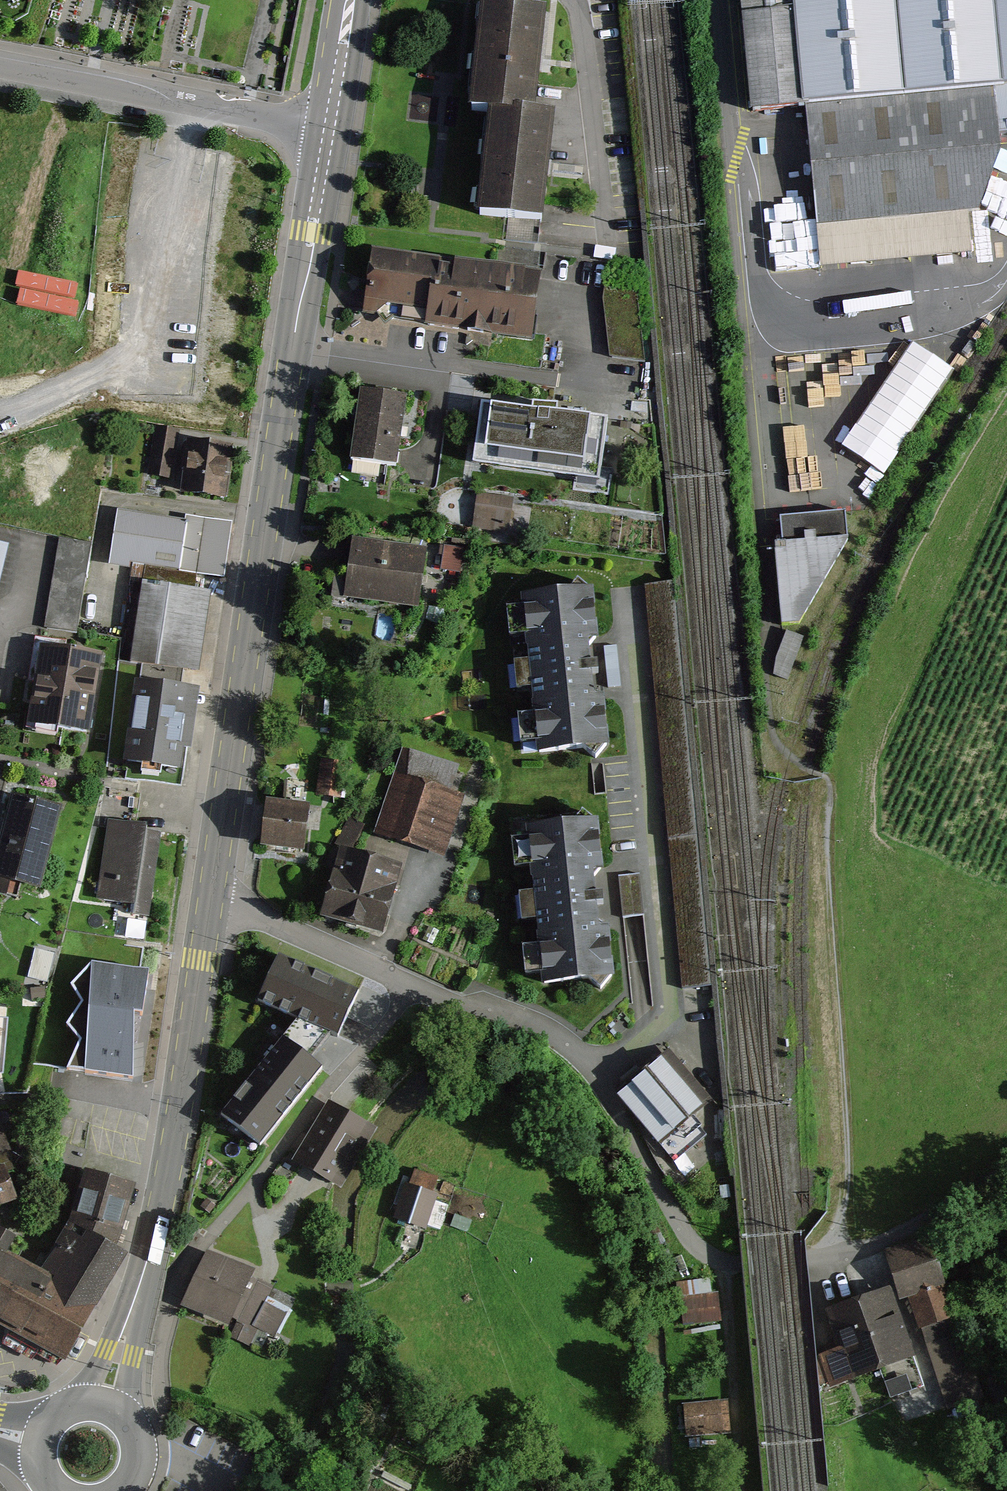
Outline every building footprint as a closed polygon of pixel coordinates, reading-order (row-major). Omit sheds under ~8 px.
[(747,120),(803,115),(814,227),(978,212),(1001,153),(999,129),(1006,128),(1006,0),(736,0),(747,120)] [(541,15),(479,8),(466,118),(489,121),(477,220),(508,224),(539,228),(542,228),(549,165),(553,125),(530,123),(536,62),(541,15)] [(539,228),(508,224),(506,239),(537,243),(539,228)] [(538,280),(371,256),(363,315),(377,317),(383,324),(391,321),(426,326),(463,331),(529,341),(538,280)] [(637,294),(605,289),(602,301),(609,357),(645,362),(637,294)] [(402,400),(359,395),(351,461),(394,466),(398,433),(402,400)] [(527,413),(483,406),(473,467),(573,480),(573,489),(609,493),(612,467),(600,465),(606,424),(527,413)] [(184,432),(156,428),(149,478),(177,482),(184,432)] [(204,447),(189,444),(180,497),(223,504),(233,452),(204,447)] [(514,499),(477,495),(473,529),(509,533),(514,499)] [(184,523),(118,513),(109,569),(132,573),(130,583),(143,585),(195,593),(198,576),(226,580),(234,525),(185,517),(184,523)] [(848,544),(845,516),(781,521),(784,550),(776,551),(782,628),(800,626),(848,544)] [(74,635),(91,544),(60,539),(43,629),(74,635)] [(428,552),(353,540),(343,600),(419,611),(428,552)] [(0,541),(0,589),(11,543),(0,541)] [(464,550),(444,548),(441,572),(461,574),(464,550)] [(195,593),(143,585),(130,664),(197,675),(210,596),(195,593)] [(595,598),(521,605),(535,759),(609,752),(595,598)] [(787,633),(775,672),(791,677),(803,638),(787,633)] [(27,685),(36,687),(29,727),(88,738),(102,659),(66,652),(67,645),(36,639),(27,685)] [(615,648),(605,649),(610,688),(620,687),(615,648)] [(200,697),(136,686),(122,764),(182,774),(185,757),(190,758),(200,697)] [(460,769),(403,751),(375,838),(445,861),(465,798),(452,794),(460,769)] [(14,798),(5,827),(0,845),(0,900),(6,902),(10,887),(37,895),(62,812),(14,798)] [(265,805),(259,852),(305,858),(311,811),(265,805)] [(162,835),(111,826),(98,901),(132,906),(131,914),(148,917),(162,835)] [(597,826),(527,836),(544,990),(615,983),(597,826)] [(401,872),(336,857),(320,922),(351,930),(383,939),(401,872)] [(639,877),(620,879),(624,921),(644,919),(639,877)] [(360,993),(277,954),(256,998),(299,1018),(339,1037),(360,993)] [(149,979),(91,969),(72,991),(82,1009),(67,1031),(81,1046),(67,1077),(133,1088),(133,1026),(142,1026),(149,979)] [(299,1048),(282,1036),(221,1113),(260,1145),(324,1066),(299,1048)] [(629,1090),(618,1100),(675,1164),(705,1137),(690,1121),(711,1103),(668,1055),(629,1090)] [(312,1128),(293,1160),(342,1188),(378,1126),(329,1098),(312,1128)] [(17,1199),(5,1165),(0,1167),(0,1206),(17,1199)] [(439,1176),(414,1167),(396,1220),(427,1230),(440,1192),(435,1190),(439,1176)] [(85,1168),(69,1220),(118,1244),(137,1183),(85,1168)] [(52,1274),(95,1305),(128,1250),(118,1244),(69,1220),(42,1269),(52,1274)] [(52,1274),(42,1269),(20,1256),(28,1241),(0,1224),(0,1324),(19,1335),(52,1274)] [(947,1409),(981,1397),(924,1241),(885,1256),(902,1304),(908,1302),(947,1409)] [(244,1263),(208,1248),(181,1305),(228,1327),(233,1317),(251,1277),(255,1268),(244,1263)] [(19,1335),(65,1360),(95,1305),(52,1274),(19,1335)] [(272,1289),(274,1286),(259,1277),(257,1281),(251,1277),(233,1317),(239,1319),(229,1337),(249,1346),(258,1329),(276,1338),(296,1300),(272,1289)] [(712,1295),(710,1280),(677,1285),(684,1329),(722,1323),(717,1294),(712,1295)] [(862,1302),(825,1316),(839,1353),(820,1360),(830,1392),(913,1362),(890,1292),(862,1302)] [(725,1404),(683,1407),(685,1439),(727,1436),(725,1404)]
